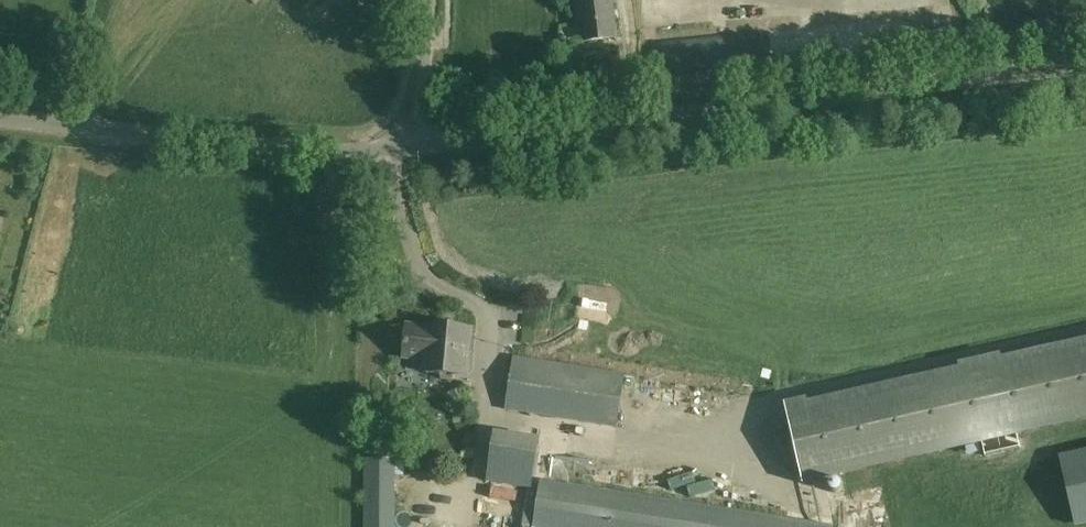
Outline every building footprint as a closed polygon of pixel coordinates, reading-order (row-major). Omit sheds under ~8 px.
[(584,42),(618,37),(613,0),(579,0),(584,42)] [(428,327),(407,325),(404,358),(425,360),(424,369),(442,371),(441,379),(454,381),(455,372),(468,373),(472,329),(429,325),(428,327)] [(784,403),(803,485),(983,444),(985,455),(1020,447),(1018,436),(1085,421),(1085,339),(1002,358),(1001,353),(959,363),(960,367),(808,402),(807,398),(784,403)] [(505,411),(618,428),(626,374),(514,356),(507,402),(505,411)] [(487,482),(532,489),(541,437),(495,430),(487,482)] [(1058,457),(1073,525),(1085,522),(1085,451),(1058,457)] [(396,457),(365,457),(365,526),(396,526),(396,457)] [(535,526),(832,526),(542,482),(535,526)]
